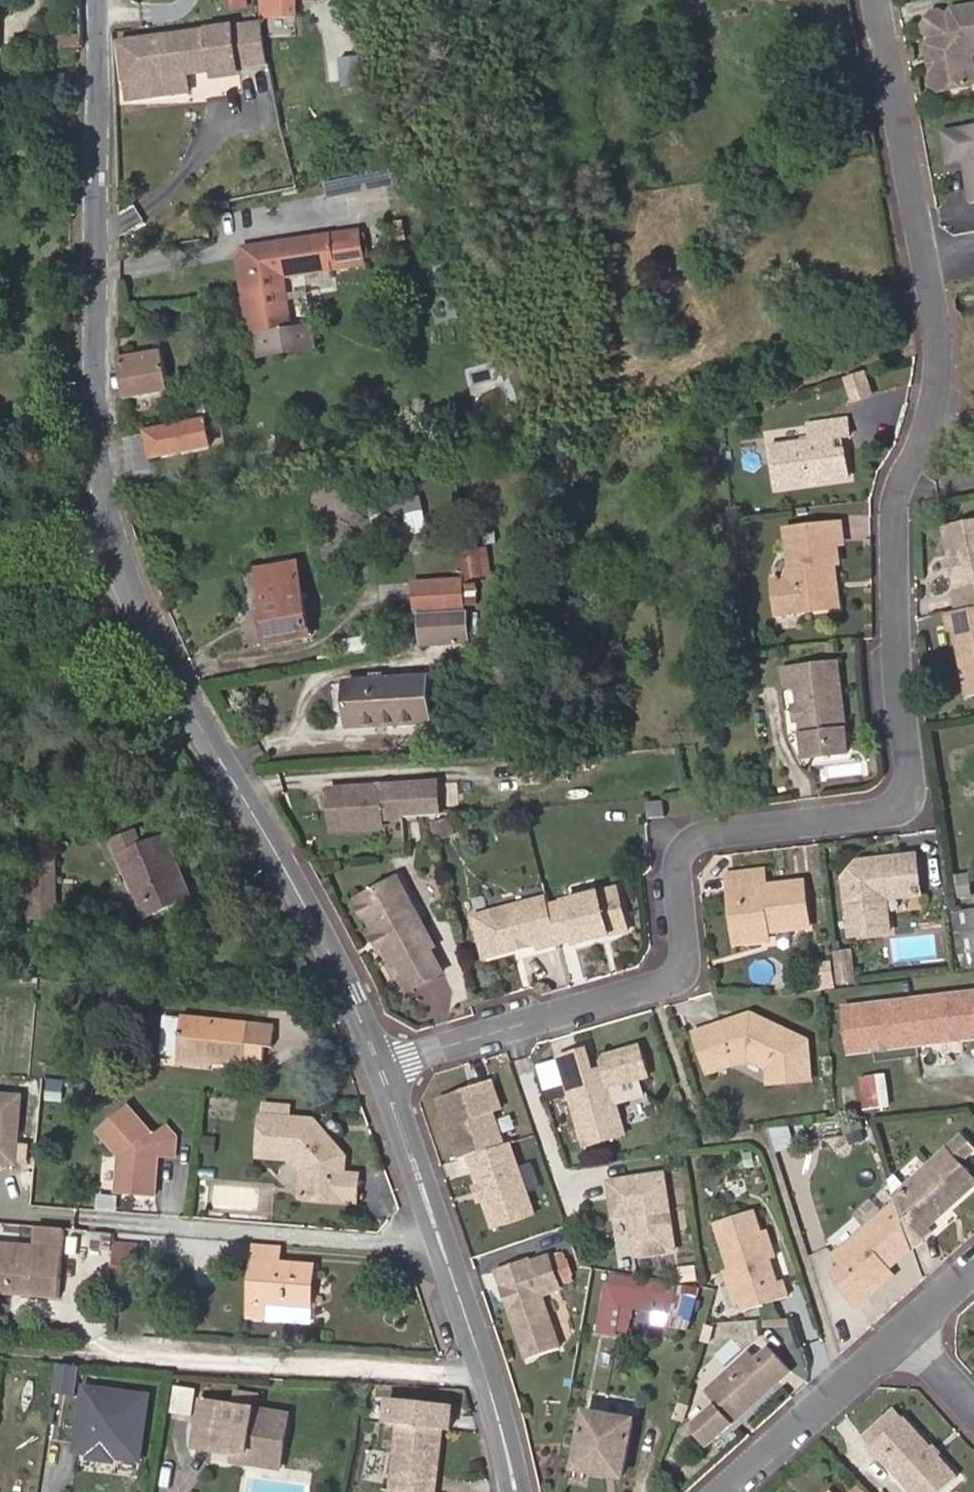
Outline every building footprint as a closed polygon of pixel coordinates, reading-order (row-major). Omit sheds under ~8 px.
[(233,13),(252,10),(251,0),(232,0),(233,13)] [(930,7),(922,19),(923,28),(929,32),(925,41),(927,52),(933,51),(934,59),(929,65),(931,80),(939,85),(972,79),(973,77),(973,0),(972,0),(947,4),(944,13),(937,5),(930,7)] [(249,52),(268,49),(263,20),(120,42),(125,82),(240,67),(237,37),(246,37),(249,52)] [(84,34),(51,37),(52,49),(76,47),(85,46),(84,34)] [(360,87),(359,57),(342,58),(343,88),(360,87)] [(272,75),(269,64),(255,67),(257,78),(272,75)] [(942,129),(947,158),(963,155),(968,159),(970,168),(965,172),(968,195),(973,194),(973,124),(942,129)] [(366,261),(360,228),(336,232),(343,265),(366,261)] [(343,265),(336,232),(306,237),(313,270),(343,265)] [(313,270),(306,237),(279,242),(281,252),(284,275),(313,270)] [(281,252),(279,242),(241,248),(243,259),(281,252)] [(243,259),(256,333),(259,356),(319,346),(316,323),(293,327),(284,275),(281,252),(243,259)] [(248,335),(256,333),(243,259),(235,260),(248,335)] [(119,357),(125,398),(168,391),(162,350),(119,357)] [(885,378),(872,381),(874,390),(887,387),(885,378)] [(210,446),(206,422),(150,431),(154,456),(210,446)] [(808,443),(770,448),(775,488),(846,479),(842,453),(835,454),(834,443),(850,441),(848,422),(806,428),(808,443)] [(387,507),(389,516),(413,512),(416,522),(424,520),(419,499),(387,507)] [(405,525),(392,528),(398,554),(411,551),(405,525)] [(788,570),(786,581),(773,583),(776,616),(838,609),(834,565),(840,565),(838,546),(842,545),(839,525),(783,532),(788,570)] [(941,537),(947,570),(951,570),(952,575),(948,576),(950,590),(950,597),(952,613),(973,609),(973,531),(941,537)] [(483,535),(484,546),(496,545),(495,534),(483,535)] [(464,549),(467,579),(493,576),(490,547),(464,549)] [(263,621),(267,644),(310,637),(297,564),(259,571),(266,620),(263,621)] [(413,583),(416,616),(418,616),(467,612),(463,578),(413,583)] [(942,615),(945,633),(950,632),(963,699),(973,696),(973,609),(952,613),(942,615)] [(418,616),(421,648),(471,644),(467,612),(418,616)] [(796,703),(798,717),(800,733),(843,729),(836,666),(782,672),(783,687),(794,686),(796,703)] [(430,723),(427,678),(347,683),(350,728),(430,723)] [(845,751),(843,729),(800,733),(802,755),(845,751)] [(964,755),(967,773),(973,771),(973,753),(964,755)] [(440,815),(438,783),(381,787),(384,819),(440,815)] [(965,785),(968,799),(973,797),(973,783),(965,785)] [(384,819),(381,787),(332,790),(334,831),(384,828),(384,819)] [(650,819),(668,818),(667,801),(649,802),(650,819)] [(446,818),(429,823),(433,837),(450,833),(446,818)] [(137,833),(115,843),(146,918),(193,898),(168,838),(143,848),(137,833)] [(868,872),(864,865),(847,884),(853,939),(892,935),(890,914),(884,911),(883,902),(888,898),(923,894),(919,859),(880,864),(878,871),(868,872)] [(26,918),(57,917),(57,861),(26,861),(26,918)] [(880,864),(864,865),(868,872),(878,871),(880,864)] [(762,936),(771,935),(811,931),(806,885),(768,890),(766,873),(729,877),(738,946),(762,945),(762,936)] [(958,876),(961,900),(973,899),(973,885),(973,874),(958,876)] [(413,982),(418,992),(441,980),(428,954),(433,952),(396,884),(357,905),(362,912),(361,913),(360,913),(359,914),(358,915),(358,916),(358,917),(358,918),(358,919),(358,920),(359,921),(360,922),(361,922),(362,923),(363,923),(364,922),(376,944),(381,942),(386,951),(381,953),(402,989),(413,982)] [(547,911),(556,945),(570,942),(571,947),(623,934),(613,894),(547,911)] [(473,919),(484,961),(509,954),(508,950),(517,947),(518,952),(537,947),(537,950),(556,945),(547,911),(544,900),(473,919)] [(955,911),(962,952),(973,950),(973,907),(955,911)] [(772,944),(771,935),(762,936),(762,945),(772,944)] [(381,942),(376,944),(373,946),(378,955),(381,953),(386,951),(381,942)] [(857,951),(836,952),(837,985),(858,985),(857,951)] [(407,998),(418,992),(413,982),(402,989),(407,998)] [(972,997),(852,1008),(858,1054),(877,1052),(878,1048),(885,1047),(887,1050),(946,1044),(948,1040),(954,1040),(956,1043),(973,1041),(973,1005),(972,997)] [(155,1050),(173,1052),(177,1016),(160,1015),(155,1050)] [(736,1026),(727,1022),(694,1033),(703,1065),(725,1058),(725,1056),(727,1054),(731,1053),(766,1070),(767,1086),(809,1083),(805,1042),(750,1015),(746,1016),(742,1024),(736,1026)] [(173,1052),(208,1056),(260,1062),(262,1046),(270,1047),(271,1027),(177,1016),(173,1052)] [(742,1024),(746,1016),(727,1022),(736,1026),(742,1024)] [(646,1069),(637,1043),(606,1053),(602,1063),(604,1071),(593,1075),(585,1051),(559,1060),(587,1145),(624,1132),(608,1083),(646,1069)] [(207,1066),(208,1056),(173,1052),(172,1061),(207,1066)] [(864,1110),(880,1109),(878,1090),(882,1090),(880,1078),(849,1081),(851,1105),(863,1104),(864,1110)] [(49,1081),(47,1101),(66,1103),(66,1096),(81,1097),(82,1084),(49,1081)] [(469,1154),(505,1141),(494,1109),(498,1108),(489,1081),(442,1098),(439,1105),(458,1158),(469,1154)] [(0,1094),(0,1161),(18,1162),(24,1096),(0,1094)] [(102,1128),(125,1153),(122,1191),(160,1194),(163,1165),(158,1164),(159,1154),(164,1155),(181,1156),(183,1136),(172,1123),(158,1135),(132,1103),(102,1128)] [(315,1120),(263,1116),(259,1155),(294,1158),(305,1169),(311,1176),(323,1176),(321,1199),(343,1200),(346,1172),(347,1154),(331,1137),(323,1139),(314,1129),(315,1120)] [(331,1137),(315,1120),(314,1129),(323,1139),(331,1137)] [(900,1206),(897,1202),(834,1256),(842,1265),(834,1273),(837,1288),(855,1308),(869,1296),(864,1290),(887,1270),(912,1249),(931,1233),(928,1230),(973,1188),(973,1184),(959,1166),(973,1154),(973,1153),(961,1138),(946,1151),(903,1189),(910,1198),(900,1206)] [(479,1181),(484,1196),(493,1223),(532,1210),(509,1140),(505,1141),(469,1154),(479,1181)] [(311,1176),(305,1169),(302,1197),(321,1199),(323,1176),(311,1176)] [(361,1173),(346,1172),(343,1200),(358,1202),(361,1173)] [(637,1252),(675,1246),(663,1172),(612,1181),(618,1215),(630,1213),(637,1252)] [(479,1198),(484,1196),(479,1181),(474,1183),(479,1198)] [(903,1189),(893,1198),(897,1202),(900,1206),(910,1198),(903,1189)] [(754,1214),(716,1225),(730,1272),(741,1307),(743,1314),(788,1299),(782,1282),(776,1284),(768,1257),(760,1235),(754,1214)] [(58,1249),(60,1229),(35,1227),(33,1247),(58,1249)] [(114,1253),(115,1233),(93,1232),(92,1252),(114,1253)] [(767,1233),(760,1235),(768,1257),(774,1255),(767,1233)] [(0,1244),(0,1293),(54,1298),(58,1249),(33,1247),(0,1244)] [(280,1263),(282,1246),(255,1244),(254,1261),(280,1263)] [(519,1300),(510,1303),(527,1353),(557,1343),(541,1291),(560,1285),(548,1251),(529,1258),(527,1254),(496,1265),(502,1282),(511,1279),(519,1300)] [(250,1301),(267,1302),(310,1306),(314,1266),(280,1263),(254,1261),(250,1301)] [(132,1266),(107,1264),(107,1276),(131,1278),(132,1266)] [(688,1328),(696,1285),(607,1269),(596,1327),(627,1333),(632,1305),(657,1310),(654,1322),(688,1328)] [(864,1290),(869,1296),(893,1276),(887,1270),(864,1290)] [(741,1307),(730,1272),(725,1274),(735,1308),(741,1307)] [(502,1282),(510,1303),(519,1300),(511,1279),(502,1282)] [(267,1302),(250,1301),(249,1318),(266,1319),(309,1322),(310,1306),(267,1302)] [(710,1447),(793,1372),(772,1349),(758,1361),(750,1352),(706,1393),(718,1405),(696,1426),(696,1433),(710,1447)] [(78,1368),(56,1366),(52,1394),(74,1398),(78,1368)] [(194,1418),(197,1391),(175,1388),(171,1415),(194,1418)] [(150,1397),(86,1389),(79,1444),(86,1445),(84,1454),(93,1455),(97,1460),(110,1462),(115,1457),(141,1461),(150,1397)] [(441,1425),(445,1425),(447,1410),(442,1410),(443,1400),(388,1394),(385,1420),(396,1421),(389,1491),(434,1491),(441,1425)] [(683,1420),(687,1405),(679,1403),(674,1417),(683,1420)] [(290,1418),(203,1404),(195,1451),(231,1456),(236,1455),(248,1456),(246,1467),(282,1472),(290,1418)] [(871,1434),(877,1442),(909,1413),(903,1405),(871,1434)] [(625,1479),(636,1420),(586,1411),(575,1469),(625,1479)] [(877,1442),(922,1491),(937,1491),(960,1471),(909,1413),(877,1442)] [(236,1455),(231,1456),(231,1465),(246,1467),(248,1456),(236,1455)]
